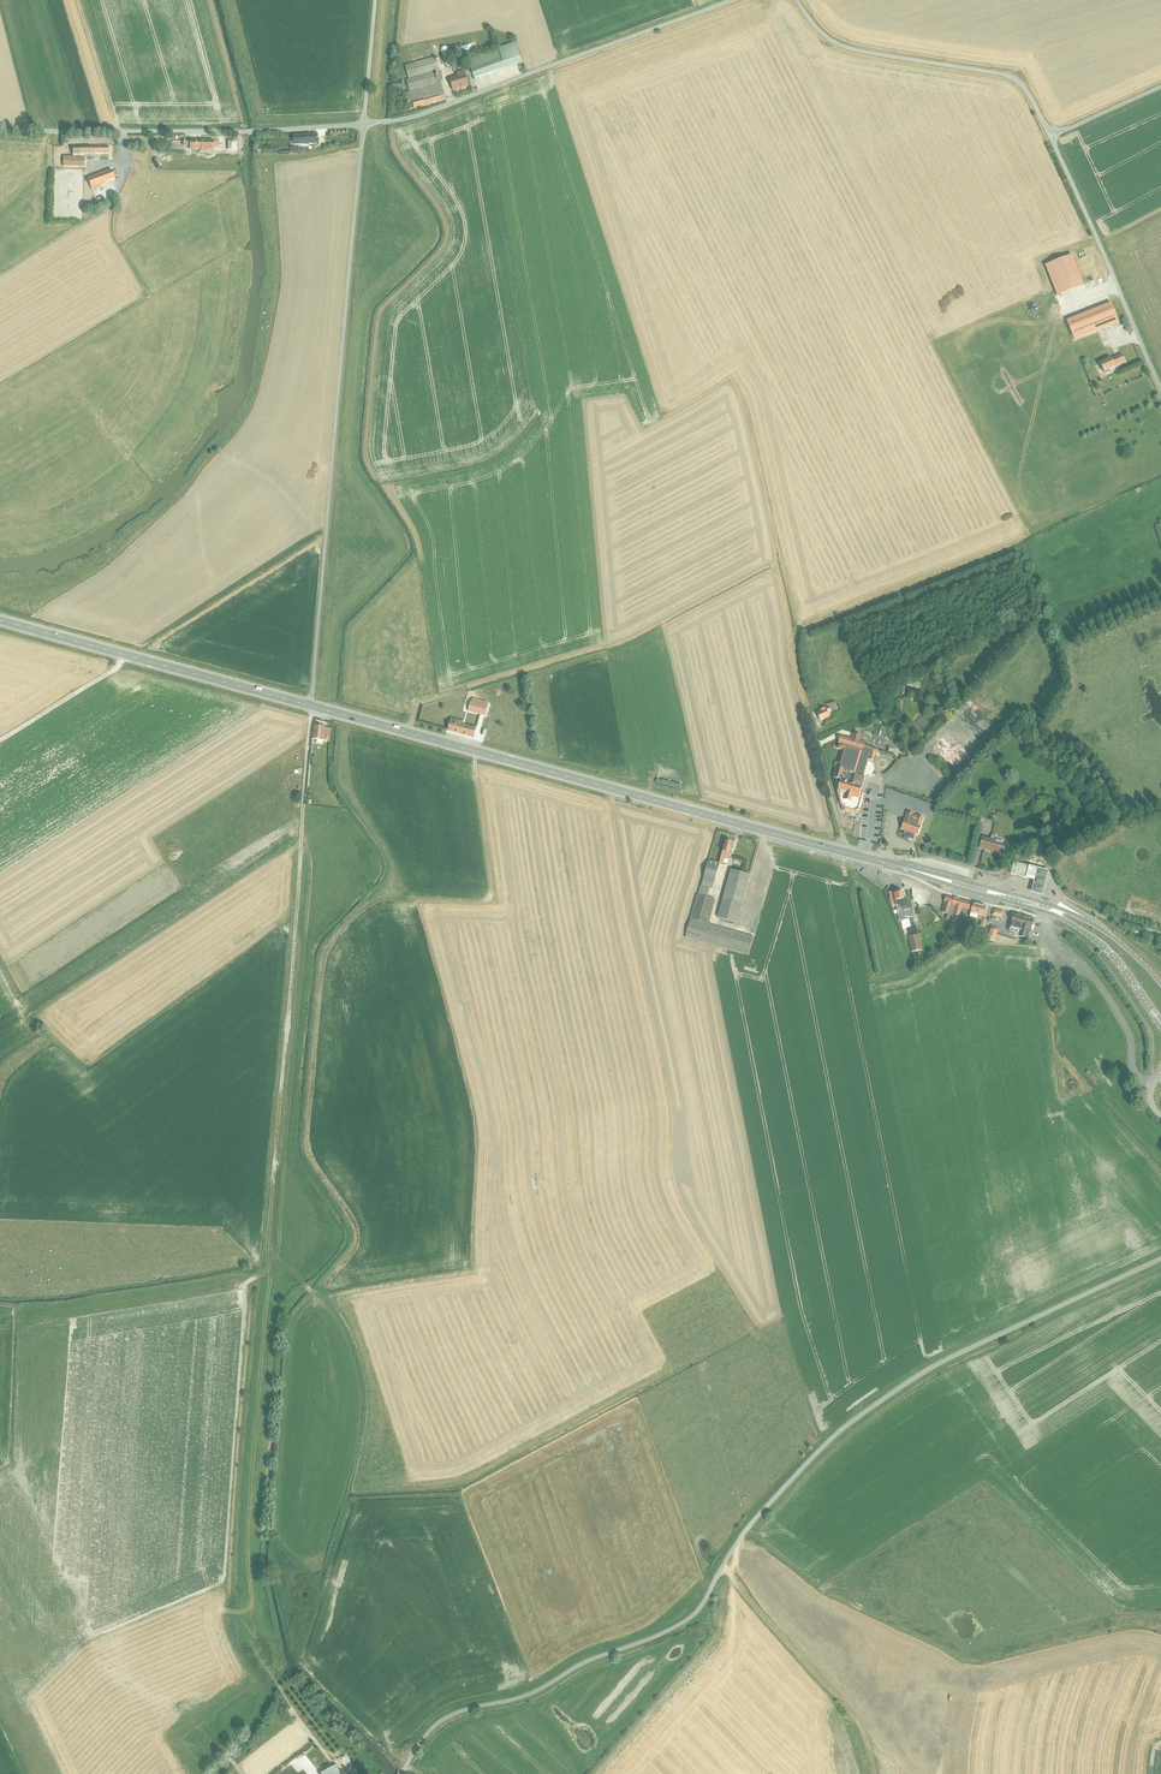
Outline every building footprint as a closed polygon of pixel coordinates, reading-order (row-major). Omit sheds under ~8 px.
[(522,62),(516,43),(468,60),(469,64),(463,66),(465,71),(459,73),(459,75),(457,75),(458,77),(450,79),(453,91),(469,86),(466,77),(473,75),(474,79),(522,62)] [(447,47),(441,48),(446,68),(453,66),(447,47)] [(405,66),(409,79),(438,71),(434,57),(405,66)] [(438,83),(435,72),(409,79),(406,80),(409,91),(419,88),(419,89),(405,93),(410,109),(446,99),(441,81),(438,83)] [(403,81),(394,81),(394,89),(403,89),(403,81)] [(316,135),(294,136),(294,145),(317,144),(316,135)] [(214,141),(190,141),(190,146),(190,149),(200,149),(200,151),(209,151),(209,149),(214,150),(214,148),(217,148),(217,142),(214,142),(214,141)] [(113,149),(113,146),(73,146),(73,154),(108,153),(108,149),(113,149)] [(84,157),(63,156),(63,167),(84,167),(84,157)] [(111,169),(88,178),(92,190),(102,187),(101,184),(115,179),(111,169)] [(1057,295),(1083,284),(1072,256),(1045,267),(1057,295)] [(1111,303),(1067,320),(1074,340),(1119,322),(1111,303)] [(1125,362),(1122,354),(1111,359),(1111,358),(1099,363),(1104,372),(1125,362)] [(485,716),(488,705),(486,705),(487,702),(473,698),(472,701),(471,700),(468,711),(485,716)] [(821,712),(817,714),(820,721),(825,719),(825,720),(830,718),(829,717),(830,717),(828,714),(838,709),(834,700),(826,704),(827,707),(820,710),(821,712)] [(474,738),(477,728),(463,724),(464,721),(451,718),(448,730),(474,738)] [(321,726),(315,725),(313,739),(317,739),(323,740),(330,741),(332,729),(321,727),(321,726)] [(880,753),(877,749),(865,746),(866,743),(865,743),(865,742),(861,741),(862,736),(861,736),(862,735),(854,733),(853,734),(852,734),(851,738),(847,737),(847,738),(840,736),(840,737),(839,737),(838,738),(837,740),(838,741),(839,742),(838,745),(835,744),(833,749),(837,750),(837,749),(842,750),(839,763),(835,761),(834,766),(837,767),(834,778),(835,778),(835,781),(837,785),(839,785),(837,792),(840,804),(842,805),(843,811),(846,812),(845,814),(857,818),(858,816),(859,816),(860,813),(859,812),(860,810),(859,809),(864,792),(860,791),(861,788),(862,788),(865,778),(864,778),(864,775),(872,777),(873,773),(874,773),(875,769),(874,768),(873,763),(871,763),(874,761),(875,755),(876,755),(877,756),(878,755),(879,754),(879,753),(880,753)] [(1030,737),(1023,740),(1025,746),(1033,743),(1030,737)] [(921,738),(917,743),(921,747),(926,742),(921,738)] [(921,825),(923,818),(918,816),(917,816),(913,814),(907,812),(905,819),(904,819),(901,829),(904,830),(902,835),(904,836),(903,838),(907,839),(908,837),(913,839),(915,834),(917,835),(921,825)] [(1008,847),(1004,846),(1005,843),(994,840),(995,835),(991,834),(990,839),(982,837),(979,848),(1002,854),(1002,852),(1006,853),(1008,847)] [(701,886),(710,888),(712,889),(720,863),(723,864),(724,863),(727,864),(733,843),(732,843),(732,842),(729,841),(728,842),(725,841),(720,863),(709,860),(701,886)] [(1029,866),(1028,866),(1013,862),(1010,873),(1026,878),(1025,878),(1026,878),(1029,866),(1029,865),(1029,866)] [(1029,867),(1025,880),(1033,882),(1031,890),(1042,893),(1048,872),(1029,867)] [(750,874),(731,869),(718,917),(736,922),(750,874)] [(698,895),(707,897),(710,888),(701,886),(700,885),(698,895)] [(893,891),(889,892),(892,906),(896,907),(899,920),(905,919),(905,917),(909,916),(911,918),(913,914),(911,909),(909,910),(907,898),(904,899),(903,892),(894,894),(893,891)] [(959,920),(962,908),(971,910),(973,903),(959,899),(959,898),(955,897),(955,898),(954,898),(953,899),(946,896),(944,902),(945,902),(942,912),(947,914),(946,919),(957,923),(958,919),(959,920)] [(983,916),(985,906),(977,904),(977,903),(974,902),(974,903),(973,903),(971,910),(970,913),(969,916),(977,918),(978,915),(983,916)] [(1029,933),(1033,919),(1013,914),(1008,931),(1014,932),(1013,935),(1019,936),(1026,937),(1027,933),(1029,933)] [(994,942),(996,934),(998,927),(991,925),(987,940),(994,942)] [(919,934),(909,936),(912,952),(922,950),(920,939),(922,939),(921,935),(919,936),(919,934)] [(1015,940),(996,934),(994,942),(994,943),(1014,945),(1015,940)] [(1090,1083),(1093,1080),(1087,1072),(1084,1075),(1090,1083)] [(337,1765),(320,1773),(342,1773),(337,1765)]
